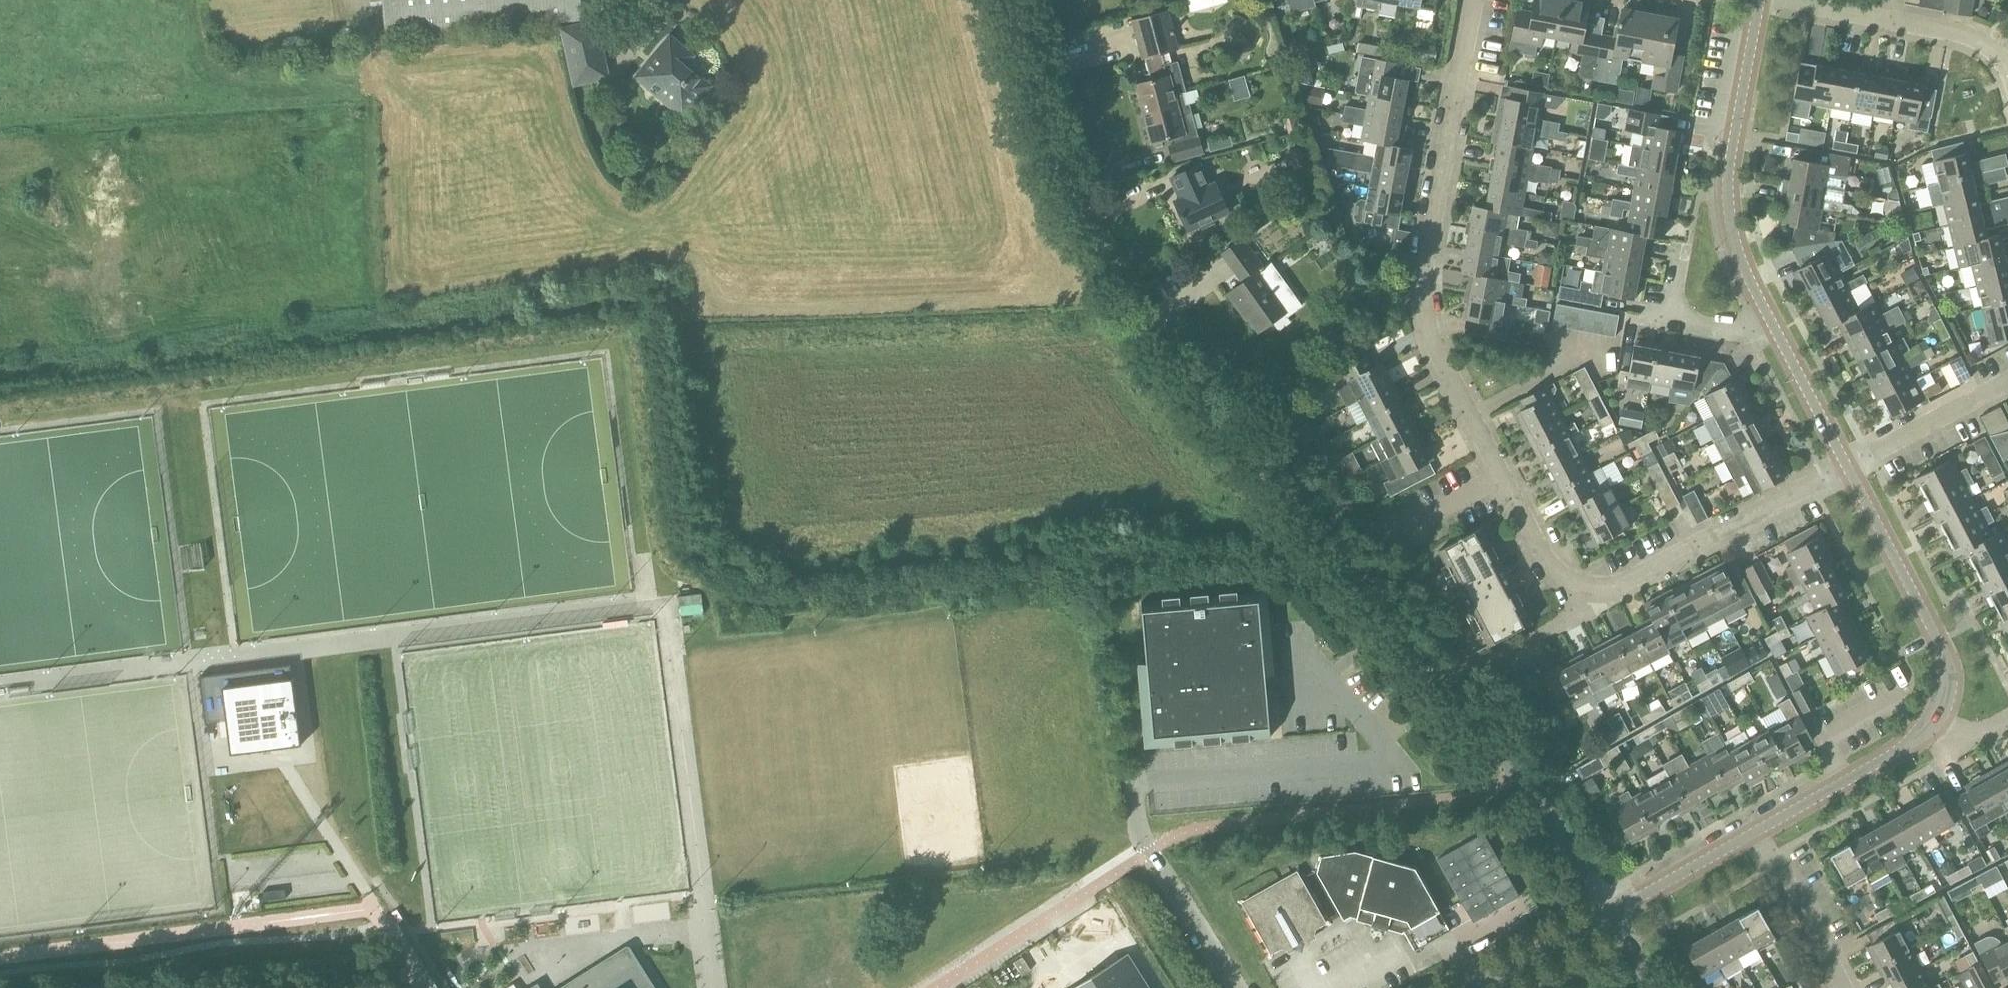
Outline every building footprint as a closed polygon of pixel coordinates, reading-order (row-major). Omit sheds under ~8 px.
[(387,37),(584,21),(583,0),(384,0),(387,37)] [(1279,7),(1290,5),(1292,13),(1316,7),(1314,0),(1278,0),(1279,7)] [(1399,0),(1354,0),(1351,16),(1361,18),(1362,8),(1380,11),(1382,1),(1398,4),(1399,0)] [(1398,4),(1419,8),(1419,12),(1436,15),(1438,0),(1399,0),(1398,4)] [(1510,51),(1536,55),(1540,35),(1557,38),(1564,0),(1536,0),(1534,11),(1518,8),(1510,51)] [(1557,38),(1571,41),(1569,52),(1583,54),(1580,74),(1582,78),(1594,80),(1602,35),(1585,32),(1590,2),(1577,0),(1564,0),(1557,38)] [(1945,12),(1970,17),(1973,0),(1947,0),(1945,12)] [(1618,38),(1602,35),(1594,80),(1618,84),(1623,57),(1642,61),(1651,14),(1624,9),(1618,38)] [(1147,59),(1153,81),(1140,84),(1145,103),(1176,95),(1184,93),(1187,92),(1179,61),(1165,65),(1162,54),(1181,49),(1170,10),(1132,20),(1143,59),(1147,59)] [(1651,14),(1642,61),(1657,64),(1652,89),(1678,93),(1685,56),(1672,53),(1679,19),(1651,14)] [(573,69),(604,61),(595,23),(564,30),(573,69)] [(1298,59),(1318,54),(1315,42),(1310,43),(1308,35),(1301,37),(1303,45),(1295,46),(1298,59)] [(1380,46),(1359,43),(1357,52),(1387,57),(1390,41),(1381,39),(1380,46)] [(676,62),(675,61),(681,53),(673,46),(671,45),(670,44),(669,44),(667,45),(665,45),(663,47),(639,76),(651,87),(650,89),(658,95),(659,94),(671,104),(674,100),(687,111),(695,103),(697,104),(700,100),(698,98),(709,86),(683,64),(681,66),(676,62)] [(1399,64),(1362,56),(1355,93),(1405,102),(1409,80),(1397,77),(1399,64)] [(1800,66),(1791,116),(1808,119),(1811,103),(1831,107),(1838,69),(1817,65),(1816,69),(1800,66)] [(1852,111),(1860,73),(1839,69),(1838,69),(1831,107),(1852,111)] [(1525,84),(1543,85),(1544,72),(1526,70),(1525,84)] [(1874,115),(1881,77),(1860,73),(1852,111),(1874,115)] [(1895,119),(1902,81),(1881,77),(1874,115),(1895,119)] [(1924,85),(1902,81),(1895,119),(1911,122),(1909,128),(1929,132),(1931,118),(1932,118),(1937,90),(1924,87),(1924,85)] [(1544,93),(1513,87),(1511,99),(1501,97),(1499,111),(1505,112),(1503,121),(1560,132),(1561,123),(1539,119),(1544,93)] [(1648,105),(1651,89),(1638,87),(1635,103),(1648,105)] [(1203,155),(1189,105),(1187,106),(1184,93),(1176,95),(1145,103),(1155,142),(1172,137),(1175,146),(1167,148),(1172,165),(1203,155)] [(1346,105),(1345,114),(1366,118),(1401,124),(1405,102),(1370,96),(1368,109),(1346,105)] [(1643,147),(1678,154),(1682,132),(1673,130),(1676,117),(1630,109),(1626,130),(1645,134),(1643,147)] [(1365,126),(1362,140),(1412,149),(1413,148),(1403,147),(1405,134),(1399,133),(1401,124),(1366,118),(1345,114),(1343,122),(1365,126)] [(1558,140),(1560,132),(1503,121),(1502,130),(1495,129),(1493,142),(1499,143),(1534,149),(1536,135),(1558,140)] [(1788,132),(1787,140),(1799,142),(1800,134),(1788,132)] [(1219,139),(1222,149),(1233,146),(1231,136),(1219,139)] [(1906,144),(1911,153),(1925,146),(1921,137),(1906,144)] [(1408,171),(1412,149),(1362,140),(1362,141),(1378,144),(1375,156),(1323,147),(1325,155),(1342,159),(1408,171)] [(1604,163),(1607,143),(1592,140),(1589,160),(1604,163)] [(1845,151),(1847,142),(1835,140),(1833,149),(1845,151)] [(1847,142),(1845,151),(1858,153),(1859,145),(1847,142)] [(1934,161),(1940,183),(1972,175),(1984,172),(1982,163),(1970,166),(1964,142),(1932,150),(1935,161),(1934,161)] [(1531,163),(1534,149),(1499,143),(1495,165),(1551,175),(1553,167),(1531,163)] [(1291,149),(1300,168),(1309,164),(1300,145),(1291,149)] [(1633,145),(1628,166),(1632,167),(1639,168),(1674,175),(1678,154),(1643,147),(1633,145)] [(1877,148),(1876,156),(1888,159),(1889,151),(1877,148)] [(1852,158),(1820,152),(1818,163),(1795,159),(1791,181),(1833,189),(1835,176),(1848,178),(1852,158)] [(1404,193),(1408,171),(1342,159),(1341,167),(1372,173),(1370,186),(1404,193)] [(1203,164),(1173,178),(1182,198),(1176,201),(1190,231),(1202,225),(1204,228),(1216,222),(1214,220),(1231,212),(1217,182),(1212,185),(1203,164)] [(1550,183),(1551,175),(1495,165),(1491,187),(1525,193),(1528,179),(1550,183)] [(1630,175),(1632,167),(1628,166),(1619,165),(1617,173),(1630,175)] [(1670,196),(1674,175),(1639,168),(1635,190),(1670,196)] [(1972,175),(1940,183),(1945,204),(1977,196),(1974,184),(1986,181),(1984,172),(1972,175)] [(1626,187),(1627,174),(1614,173),(1613,186),(1626,187)] [(1579,178),(1577,187),(1601,192),(1604,183),(1579,178)] [(1831,201),(1833,189),(1791,181),(1785,180),(1783,193),(1789,194),(1787,202),(1823,209),(1851,214),(1853,205),(1831,201)] [(1385,227),(1388,213),(1400,215),(1404,193),(1370,186),(1367,200),(1362,199),(1358,202),(1355,217),(1358,222),(1385,227)] [(1523,207),(1525,193),(1491,187),(1487,208),(1475,206),(1475,207),(1521,215),(1543,219),(1545,211),(1523,207)] [(1666,217),(1670,196),(1635,190),(1633,202),(1614,199),(1612,207),(1625,210),(1631,211),(1666,217)] [(2007,211),(2007,197),(1991,201),(1991,205),(1980,208),(1977,196),(1945,204),(1950,225),(2007,211)] [(1819,230),(1823,209),(1787,202),(1783,224),(1797,226),(1793,248),(1834,242),(1835,233),(1819,230)] [(1521,216),(1521,215),(1475,207),(1471,228),(1527,239),(1529,230),(1507,226),(1510,213),(1521,216)] [(1623,218),(1625,210),(1612,207),(1611,215),(1623,218)] [(1264,211),(1246,223),(1253,234),(1272,222),(1264,211)] [(1662,239),(1666,217),(1631,211),(1627,231),(1627,232),(1647,235),(1647,236),(1662,239)] [(1987,237),(1985,226),(1996,223),(1997,227),(2007,224),(2007,211),(1950,225),(1955,247),(1967,244),(1967,243),(1988,238),(1987,237)] [(1539,241),(1527,239),(1471,228),(1467,250),(1501,257),(1504,243),(1538,249),(1539,241)] [(1578,236),(1576,245),(1588,247),(1600,249),(1643,257),(1647,236),(1647,235),(1627,232),(1627,231),(1611,228),(1609,242),(1578,236)] [(1955,247),(1960,267),(1973,264),(2007,256),(2007,243),(2002,244),(2000,234),(1987,237),(1988,238),(1967,243),(1967,244),(1955,247)] [(1302,307),(1273,264),(1267,269),(1246,239),(1225,254),(1245,283),(1229,294),(1241,312),(1244,310),(1259,332),(1286,313),(1288,316),(1302,307)] [(1905,256),(1912,253),(1909,241),(1899,246),(1905,256)] [(1803,267),(1799,269),(1803,277),(1798,280),(1804,292),(1809,289),(1841,272),(1831,253),(1838,250),(1834,242),(1793,248),(1803,267)] [(1280,266),(1293,257),(1285,247),(1272,256),(1280,266)] [(1587,255),(1599,257),(1600,249),(1588,247),(1587,255)] [(1606,258),(1603,272),(1639,278),(1643,257),(1600,249),(1599,257),(1606,258)] [(1499,270),(1501,257),(1467,250),(1463,272),(1510,281),(1519,282),(1521,274),(1499,270)] [(2007,278),(2007,268),(2007,265),(2007,256),(1973,264),(1978,285),(2007,278)] [(1528,286),(1542,288),(1544,265),(1530,264),(1528,286)] [(1559,299),(1601,306),(1603,294),(1635,300),(1639,278),(1603,272),(1594,270),(1592,283),(1582,281),(1581,289),(1561,286),(1559,299)] [(1965,270),(1953,271),(1957,302),(1969,300),(1965,270)] [(1474,275),(1470,296),(1506,303),(1527,307),(1528,299),(1508,295),(1510,281),(1463,272),(1463,273),(1474,275)] [(1841,272),(1809,289),(1819,308),(1851,291),(1864,284),(1868,282),(1864,274),(1847,283),(1841,272)] [(2007,300),(2007,278),(1978,285),(1983,306),(2007,300)] [(1851,291),(1819,308),(1829,327),(1875,303),(1874,303),(1864,284),(1851,291)] [(1505,311),(1506,303),(1470,296),(1466,319),(1474,320),(1472,333),(1471,333),(1471,334),(1506,340),(1509,325),(1502,324),(1505,311)] [(1988,328),(1992,342),(2007,338),(2007,300),(1983,306),(1988,328)] [(1850,332),(1853,339),(1891,319),(1903,314),(1899,306),(1882,315),(1875,303),(1829,327),(1830,328),(1839,323),(1844,334),(1850,332)] [(1558,305),(1554,326),(1565,329),(1570,307),(1558,305)] [(1570,307),(1565,329),(1578,331),(1582,309),(1570,307)] [(1537,309),(1535,323),(1548,325),(1551,311),(1537,309)] [(1582,309),(1578,331),(1590,333),(1594,311),(1582,309)] [(1594,311),(1590,333),(1603,335),(1607,313),(1604,313),(1594,311)] [(1607,313),(1603,335),(1611,337),(1615,337),(1619,316),(1616,315),(1607,313)] [(1858,361),(1863,358),(1895,342),(1890,330),(1907,321),(1903,314),(1891,319),(1853,339),(1857,346),(1852,349),(1858,361)] [(1933,322),(1939,333),(1947,329),(1941,318),(1933,322)] [(1863,358),(1873,377),(1923,352),(1929,348),(1925,341),(1910,349),(1904,337),(1895,342),(1863,358)] [(1649,392),(1651,382),(1657,349),(1658,345),(1636,341),(1630,372),(1622,370),(1619,383),(1627,384),(1627,388),(1649,392)] [(1651,382),(1672,386),(1678,353),(1666,351),(1657,349),(1651,382)] [(1672,386),(1669,402),(1690,405),(1702,391),(1724,363),(1700,359),(1700,358),(1691,356),(1692,351),(1679,349),(1678,353),(1672,386)] [(1923,352),(1873,377),(1878,385),(1872,388),(1878,399),(1915,380),(1910,369),(1927,360),(1923,352)] [(1972,377),(1968,368),(1961,356),(1950,362),(1961,383),(1972,377)] [(1347,407),(1360,400),(1389,384),(1394,382),(1388,371),(1384,373),(1379,365),(1365,372),(1360,360),(1337,372),(1344,383),(1336,388),(1347,407)] [(1702,391),(1715,416),(1745,400),(1749,398),(1743,387),(1739,390),(1735,381),(1733,382),(1724,363),(1702,391)] [(1589,401),(1600,395),(1586,367),(1574,373),(1589,401)] [(1915,380),(1878,399),(1878,400),(1884,397),(1894,416),(1926,400),(1926,399),(1943,390),(1939,382),(1922,391),(1915,380)] [(1389,384),(1360,400),(1370,419),(1399,404),(1395,396),(1400,394),(1394,382),(1389,384)] [(1522,422),(1528,433),(1532,431),(1562,415),(1552,396),(1556,394),(1558,388),(1555,383),(1522,400),(1527,409),(1522,411),(1526,420),(1522,422)] [(1604,403),(1600,395),(1589,401),(1593,408),(1599,420),(1610,414),(1604,403)] [(1745,400),(1715,416),(1725,435),(1755,420),(1745,401),(1750,399),(1749,398),(1745,400)] [(1370,419),(1380,438),(1409,423),(1414,420),(1408,409),(1403,411),(1399,404),(1370,419)] [(1995,407),(1974,416),(1982,435),(2003,426),(1995,407)] [(1610,414),(1599,420),(1603,428),(1614,422),(1610,414)] [(1538,442),(1542,450),(1572,434),(1578,431),(1574,423),(1567,426),(1562,415),(1532,431),(1528,433),(1534,444),(1538,442)] [(1293,428),(1299,434),(1308,426),(1303,420),(1293,428)] [(1372,442),(1382,461),(1419,442),(1415,434),(1419,432),(1414,420),(1409,423),(1380,438),(1372,442)] [(1714,441),(1724,460),(1765,439),(1755,420),(1725,435),(1714,441)] [(1644,436),(1649,443),(1660,437),(1656,430),(1648,434),(1644,436)] [(1990,436),(2004,462),(2007,459),(2007,431),(1990,436)] [(1546,458),(1552,469),(1582,454),(1572,434),(1542,450),(1546,458)] [(1638,449),(1649,443),(1644,436),(1634,441),(1638,449)] [(1974,443),(1986,467),(1998,461),(1985,437),(1974,443)] [(1724,460),(1734,479),(1775,458),(1771,450),(1765,439),(1724,460)] [(1428,448),(1424,450),(1419,442),(1382,461),(1392,480),(1387,483),(1393,496),(1437,473),(1431,461),(1434,459),(1428,448)] [(1638,449),(1648,468),(1659,462),(1649,443),(1638,449)] [(1336,452),(1325,461),(1331,467),(1341,458),(1336,452)] [(1668,465),(1679,459),(1675,452),(1664,458),(1668,465)] [(1557,480),(1562,488),(1592,473),(1582,454),(1552,469),(1557,480)] [(1755,493),(1789,476),(1779,456),(1775,458),(1734,479),(1739,488),(1750,483),(1755,493)] [(1341,458),(1331,467),(1337,474),(1347,465),(1341,458)] [(1679,459),(1668,465),(1672,473),(1683,467),(1679,459)] [(1965,468),(1959,471),(1953,459),(1917,478),(1927,498),(1969,476),(1965,468)] [(1986,467),(1987,467),(1991,465),(1996,476),(2004,472),(1998,461),(1986,467)] [(1654,480),(1658,487),(1669,481),(1659,462),(1648,468),(1654,480)] [(1566,497),(1572,507),(1612,486),(1602,467),(1592,473),(1562,488),(1566,497)] [(1937,517),(1973,498),(1966,486),(1973,483),(1969,476),(1927,498),(1937,517)] [(1669,481),(1658,487),(1669,509),(1680,504),(1669,481)] [(1981,487),(1983,498),(2001,493),(1999,483),(1981,487)] [(1588,513),(1592,521),(1622,506),(1612,486),(1572,507),(1572,508),(1583,503),(1588,513)] [(1688,504),(1699,498),(1695,490),(1684,496),(1688,504)] [(1699,498),(1688,504),(1691,510),(1698,524),(1709,518),(1699,498)] [(1947,536),(1990,514),(1986,506),(1979,509),(1973,498),(1937,517),(1947,536)] [(1599,543),(1633,526),(1622,506),(1592,521),(1597,529),(1592,532),(1599,543)] [(1993,537),(1992,536),(1986,524),(1993,520),(1990,514),(1947,536),(1958,556),(1967,551),(1993,537)] [(1788,568),(1792,576),(1827,558),(1823,550),(1828,547),(1816,525),(1785,541),(1785,542),(1800,535),(1805,544),(1787,553),(1793,565),(1788,568)] [(1440,550),(1490,647),(1533,623),(1483,528),(1440,550)] [(2007,553),(2007,543),(2002,531),(1992,536),(1993,537),(1967,551),(1977,570),(2007,553)] [(2007,577),(2007,553),(1977,570),(1987,589),(2007,577)] [(1705,579),(1720,609),(1721,608),(1724,615),(1755,599),(1750,589),(1734,557),(1702,574),(1705,579)] [(1802,582),(1808,592),(1837,577),(1827,558),(1792,576),(1797,585),(1802,582)] [(1762,560),(1745,569),(1758,595),(1759,594),(1766,590),(1775,586),(1762,560)] [(1808,592),(1818,611),(1848,596),(1852,594),(1846,583),(1842,585),(1839,580),(1837,577),(1808,592)] [(2007,602),(2007,577),(1987,589),(1997,608),(2007,602)] [(1696,583),(1685,589),(1701,619),(1705,626),(1724,615),(1721,608),(1720,609),(1705,579),(1696,583)] [(1701,619),(1685,589),(1666,599),(1687,639),(1706,629),(1705,626),(1701,619)] [(1766,590),(1759,594),(1764,604),(1772,601),(1766,590)] [(1142,602),(1147,663),(1138,664),(1145,748),(1168,746),(1271,737),(1266,676),(1275,675),(1268,591),(1142,602)] [(1781,612),(1800,604),(1795,594),(1777,602),(1781,612)] [(1818,611),(1807,617),(1817,636),(1847,621),(1843,613),(1847,611),(1841,600),(1852,594),(1848,596),(1818,611)] [(1657,599),(1645,605),(1654,623),(1670,653),(1671,652),(1669,648),(1687,639),(1666,599),(1659,603),(1657,599)] [(2007,626),(2007,602),(1997,608),(2007,627),(2007,626)] [(1639,631),(1635,633),(1651,663),(1670,653),(1654,623),(1645,605),(1652,619),(1641,625),(1644,629),(1639,631)] [(1782,616),(1772,621),(1778,632),(1776,633),(1780,641),(1792,635),(1788,627),(1782,616)] [(1847,621),(1817,636),(1827,655),(1857,640),(1853,631),(1847,621)] [(1625,638),(1616,643),(1632,673),(1651,663),(1635,633),(1625,638)] [(1770,646),(1780,641),(1776,633),(1766,638),(1770,646)] [(1865,646),(1861,648),(1857,640),(1827,655),(1838,675),(1854,667),(1856,671),(1874,662),(1865,646)] [(1595,649),(1597,653),(1617,692),(1624,689),(1622,685),(1635,678),(1632,673),(1616,643),(1605,649),(1603,645),(1595,649)] [(1587,658),(1578,663),(1598,702),(1617,692),(1597,653),(1587,658)] [(1786,677),(1793,673),(1788,662),(1780,666),(1786,677)] [(1591,705),(1598,702),(1578,663),(1571,667),(1568,663),(1556,669),(1559,673),(1548,679),(1557,697),(1568,691),(1577,708),(1589,702),(1591,705)] [(292,665),(200,676),(207,725),(228,722),(232,754),(302,745),(292,665)] [(1738,678),(1743,685),(1754,679),(1750,671),(1738,678)] [(1708,679),(1712,687),(1724,680),(1720,673),(1708,679)] [(1793,673),(1786,677),(1792,688),(1799,684),(1793,673)] [(1733,691),(1743,685),(1738,678),(1728,683),(1733,691)] [(1702,692),(1712,687),(1708,679),(1698,685),(1702,692)] [(1793,693),(1804,714),(1817,707),(1806,686),(1793,693)] [(1724,696),(1720,688),(1709,694),(1711,717),(1724,696)] [(1671,700),(1675,707),(1686,701),(1682,694),(1671,700)] [(1761,717),(1769,731),(1785,761),(1793,756),(1796,760),(1807,754),(1803,746),(1815,739),(1792,697),(1780,704),(1781,706),(1761,717)] [(1682,709),(1686,717),(1697,710),(1693,703),(1682,709)] [(1663,705),(1651,711),(1655,718),(1667,712),(1663,705)] [(1680,730),(1690,724),(1686,717),(1682,709),(1672,715),(1680,730)] [(1651,711),(1641,717),(1645,724),(1655,718),(1651,711)] [(1644,731),(1648,738),(1659,732),(1656,724),(1644,731)] [(1614,732),(1618,740),(1630,733),(1625,726),(1614,732)] [(1652,745),(1648,738),(1644,731),(1634,737),(1638,744),(1648,738),(1652,745)] [(1750,742),(1766,771),(1785,761),(1769,731),(1750,742)] [(1608,745),(1618,740),(1614,732),(1603,738),(1608,745)] [(1725,741),(1727,746),(1750,786),(1766,771),(1750,742),(1744,732),(1725,741)] [(1618,745),(1607,752),(1613,763),(1619,775),(1631,768),(1618,745)] [(1708,756),(1725,786),(1733,781),(1735,785),(1746,779),(1750,786),(1727,746),(1708,756)] [(1583,780),(1613,763),(1607,752),(1577,769),(1583,780)] [(1663,764),(1666,769),(1671,777),(1687,807),(1706,796),(1689,767),(1683,754),(1663,764)] [(1689,767),(1706,796),(1716,790),(1725,786),(1708,756),(1689,767)] [(1647,779),(1652,788),(1668,817),(1687,807),(1671,777),(1666,769),(1647,779)] [(1984,776),(2004,813),(2007,811),(2007,775),(2005,771),(1998,775),(1995,769),(1984,776)] [(1959,801),(1980,838),(1991,832),(1986,823),(2004,813),(1984,776),(1972,782),(1975,788),(1968,792),(1970,795),(1959,801)] [(1633,799),(1649,828),(1658,823),(1668,817),(1652,788),(1633,799)] [(1642,832),(1649,828),(1633,799),(1629,792),(1618,798),(1621,803),(1607,811),(1619,832),(1625,829),(1633,843),(1644,836),(1642,832)] [(1921,805),(1937,834),(1955,824),(1939,794),(1921,805)] [(1919,844),(1937,834),(1921,805),(1903,815),(1919,844)] [(1885,825),(1907,863),(1902,854),(1919,844),(1903,815),(1885,825)] [(1889,873),(1907,863),(1885,825),(1867,835),(1889,873)] [(1484,833),(1438,859),(1474,923),(1520,896),(1484,833)] [(1849,845),(1871,884),(1889,873),(1867,835),(1849,845)] [(1870,884),(1871,884),(1849,845),(1821,861),(1826,869),(1836,864),(1850,889),(1868,879),(1870,884)] [(1995,847),(1987,851),(1993,862),(2001,858),(1995,847)] [(1356,852),(1322,857),(1317,873),(1344,920),(1351,916),(1358,918),(1358,916),(1374,920),(1372,925),(1388,929),(1389,925),(1405,929),(1404,932),(1415,951),(1451,931),(1416,868),(1356,852)] [(1958,871),(1962,878),(1973,873),(1969,865),(1958,871)] [(1990,870),(1978,876),(1982,883),(1984,887),(1995,882),(1992,877),(1993,877),(1990,870)] [(1242,902),(1271,954),(1327,923),(1298,871),(1242,902)] [(1951,884),(1962,878),(1958,871),(1947,877),(1951,884)] [(1971,889),(1982,883),(1978,876),(1968,881),(1971,889)] [(1933,884),(1922,890),(1925,897),(1937,891),(1933,884)] [(1915,903),(1925,897),(1922,890),(1911,895),(1915,903)] [(1759,907),(1740,918),(1759,951),(1777,940),(1764,916),(1773,911),(1768,902),(1759,907)] [(1898,902),(1887,908),(1890,916),(1901,910),(1898,902)] [(1880,921),(1890,916),(1887,908),(1876,914),(1880,921)] [(1952,928),(1959,924),(1953,913),(1946,917),(1952,928)] [(1722,928),(1739,957),(1756,947),(1758,951),(1759,951),(1740,918),(1722,928)] [(1877,967),(1912,949),(1902,929),(1900,930),(1895,920),(1868,934),(1873,944),(1867,947),(1877,967)] [(495,936),(515,934),(513,923),(494,926),(495,936)] [(1959,924),(1952,928),(1958,939),(1965,935),(1959,924)] [(1946,926),(1914,941),(1918,949),(1950,934),(1946,926)] [(1722,928),(1705,938),(1721,967),(1739,957),(1722,928)] [(2002,942),(2000,939),(1997,937),(1993,936),(1989,936),(1985,937),(1975,943),(1995,982),(2006,976),(2007,980),(2007,939),(2002,942)] [(1703,978),(1721,967),(1705,938),(1686,948),(1703,978)] [(630,947),(627,946),(560,987),(656,987),(630,947)] [(1892,984),(1922,968),(1912,949),(1877,967),(1882,976),(1887,973),(1892,984)] [(1966,955),(1972,966),(1979,962),(1974,952),(1966,955)] [(1129,954),(1129,953),(1074,987),(1151,987),(1129,954)] [(1032,970),(1023,957),(1015,962),(1023,976),(1032,970)] [(1979,962),(1972,966),(1969,968),(1979,987),(1993,987),(1979,962)] [(1932,987),(1922,968),(1892,984),(1895,987),(1930,987),(1932,987)]
